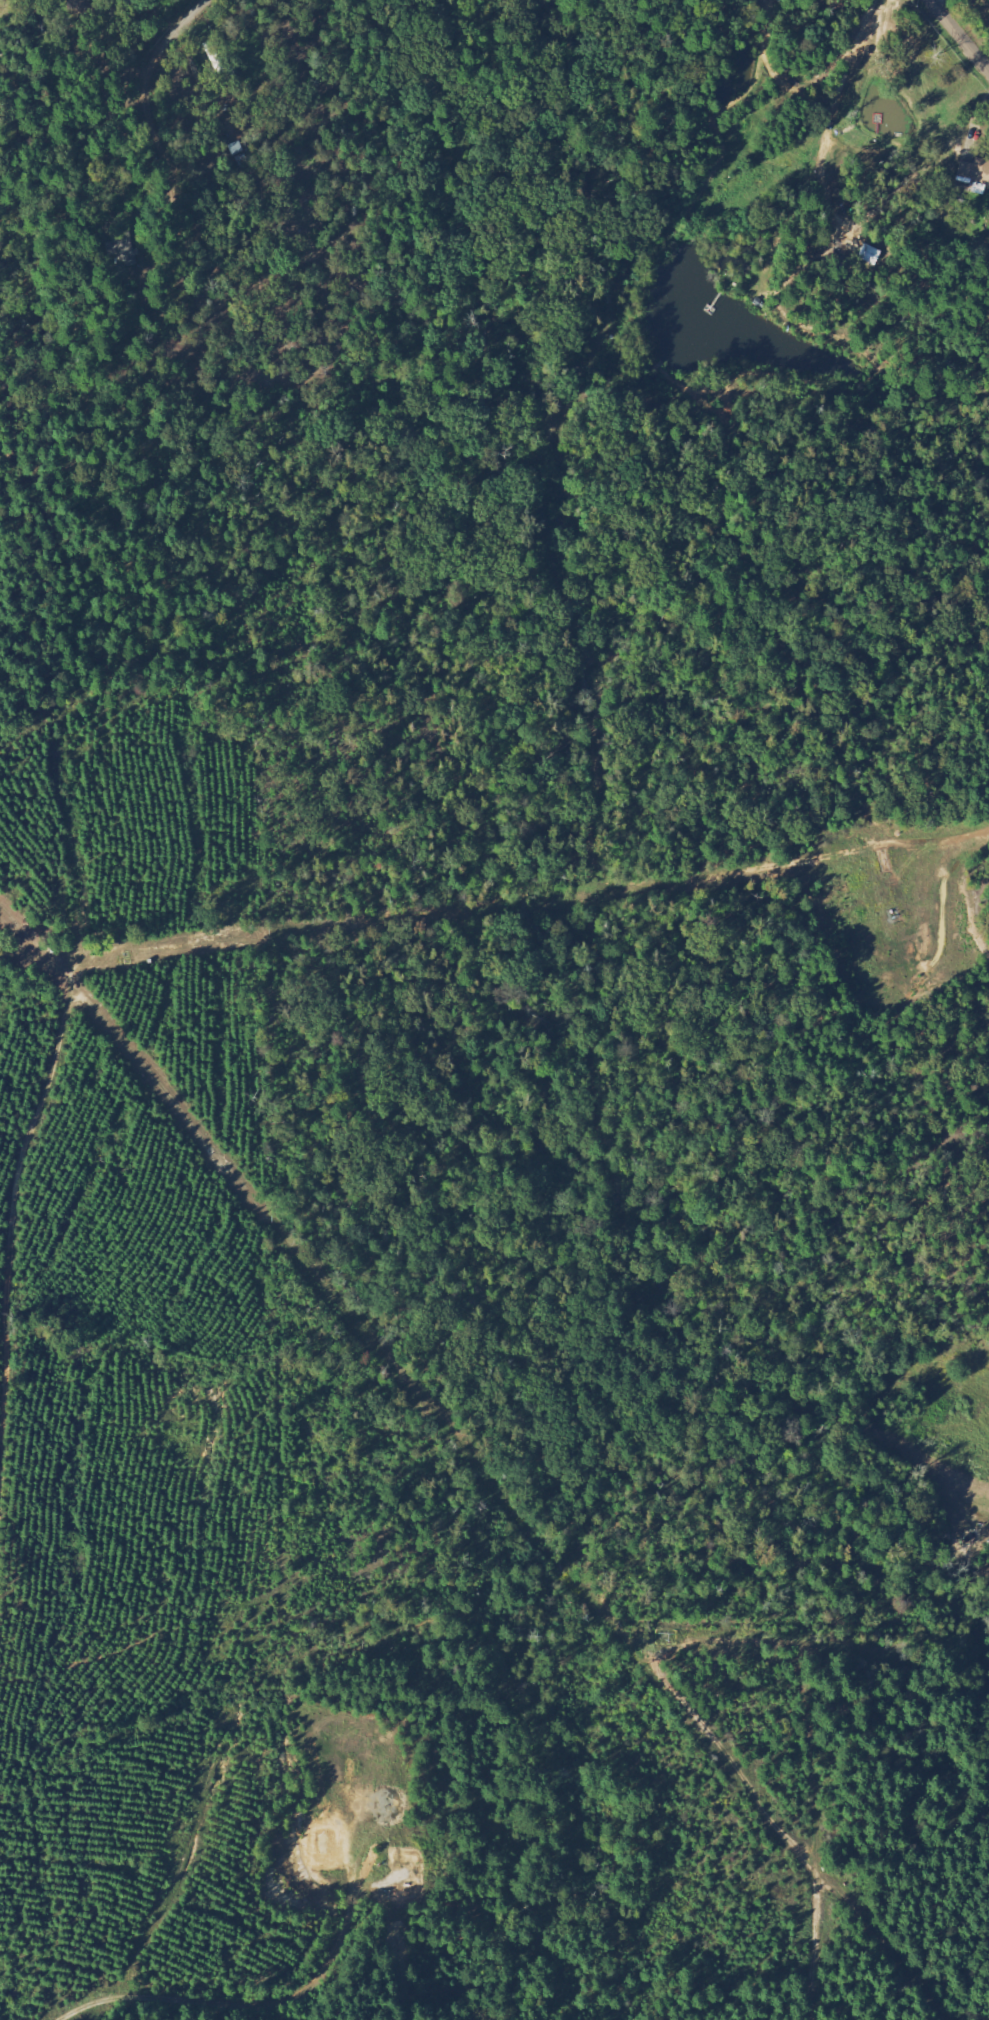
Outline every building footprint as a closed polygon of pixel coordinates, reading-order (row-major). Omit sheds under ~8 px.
[(973,184),(971,193),(984,196),(985,187),(988,188),(988,161),(975,159),(974,163),(960,161),(956,181),(973,184)] [(109,233),(112,268),(132,266),(128,231),(109,233)] [(858,260),(877,266),(881,251),(862,244),(858,260)]
